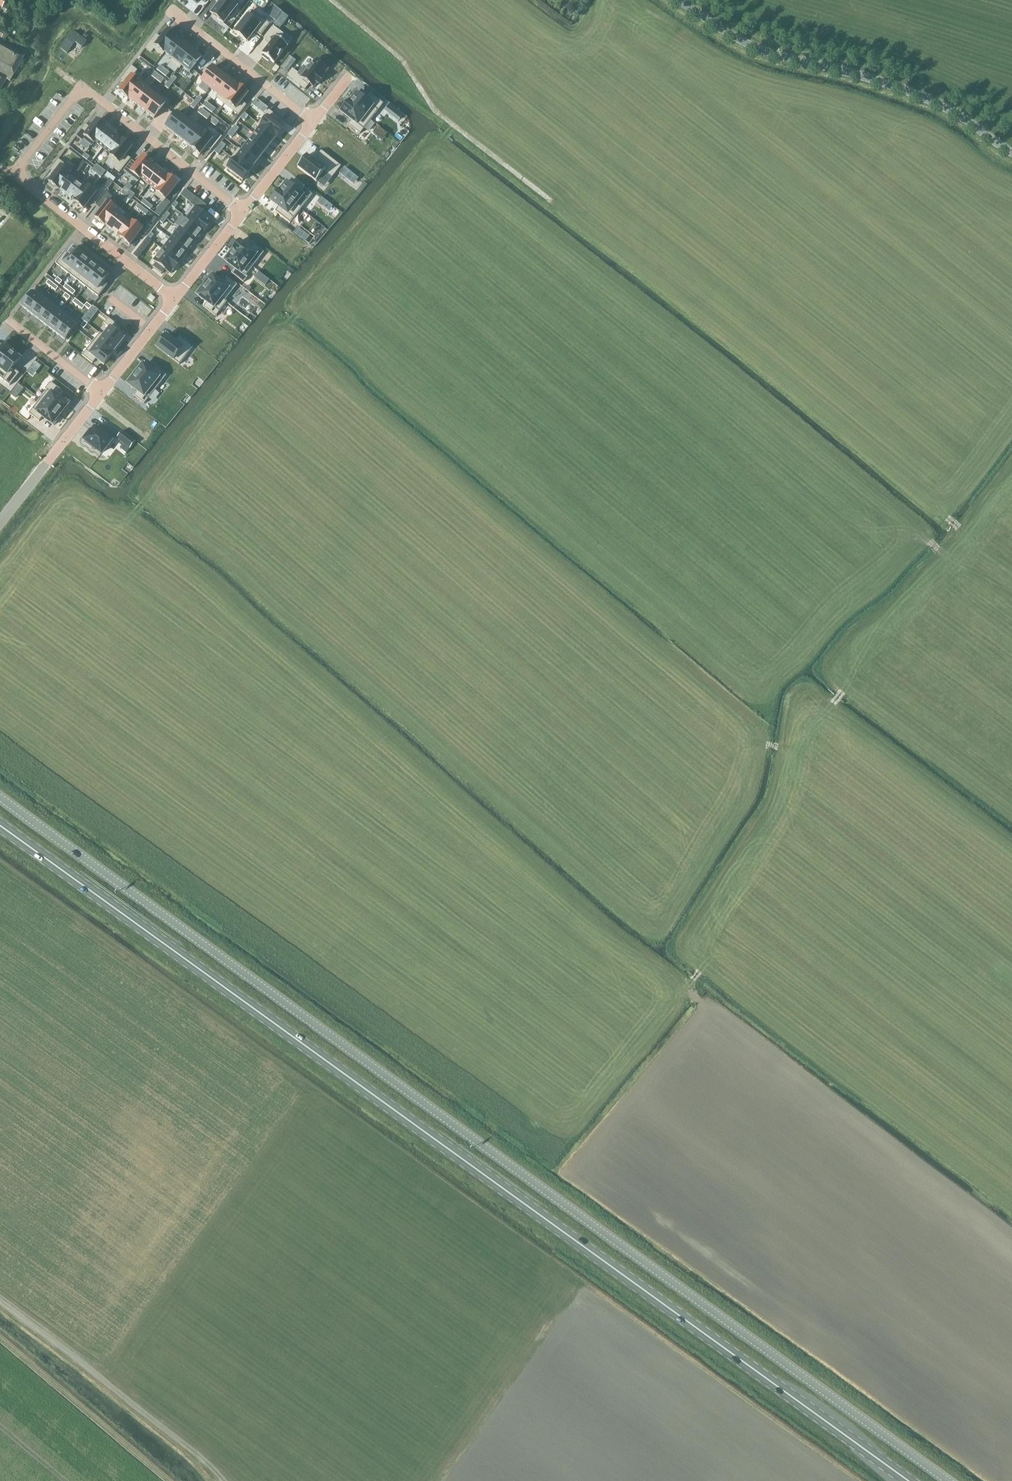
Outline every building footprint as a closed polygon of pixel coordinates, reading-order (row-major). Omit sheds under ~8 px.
[(2,9),(2,8),(7,11),(12,5),(5,0),(0,0),(0,7),(2,9)] [(212,15),(223,24),(229,16),(231,18),(237,10),(235,8),(239,3),(235,0),(216,0),(215,1),(220,4),(212,15)] [(241,25),(235,33),(247,42),(255,32),(261,36),(270,24),(253,10),(247,17),(245,16),(239,24),(241,25)] [(280,29),(283,25),(277,20),(274,24),(280,29)] [(270,44),(262,54),(264,55),(262,57),(269,62),(270,60),(274,63),(289,44),(282,37),(283,35),(273,27),(264,39),(270,44)] [(156,35),(145,49),(151,53),(154,49),(162,56),(176,38),(167,30),(161,39),(156,35)] [(73,31),(60,47),(66,52),(74,42),(81,47),(85,41),(73,31)] [(176,38),(162,56),(165,53),(172,59),(170,62),(184,45),(176,38),(177,38),(176,38)] [(6,79),(10,81),(24,57),(0,43),(0,90),(6,79)] [(184,45),(170,62),(179,69),(181,67),(193,51),(184,45)] [(193,51),(181,67),(190,73),(202,58),(193,51)] [(293,69),(288,76),(305,89),(310,84),(314,87),(317,83),(319,84),(323,78),(322,77),(328,69),(323,65),(324,64),(319,59),(318,61),(316,59),(308,69),(304,66),(298,74),(293,69)] [(213,67),(201,82),(210,89),(221,74),(213,67)] [(221,74),(210,89),(218,95),(230,80),(221,74)] [(132,76),(119,92),(128,99),(140,83),(132,76)] [(230,80),(218,95),(216,98),(225,105),(239,87),(230,80)] [(140,83),(128,99),(129,99),(137,105),(149,90),(141,84),(140,83)] [(239,87),(225,105),(239,116),(246,106),(242,102),(248,94),(239,87)] [(149,90),(137,105),(145,112),(157,97),(149,90)] [(349,102),(348,102),(371,120),(383,104),(371,95),(366,101),(355,93),(351,98),(352,99),(350,103),(349,102)] [(157,97),(145,112),(154,119),(166,104),(157,97)] [(256,99),(252,105),(256,108),(260,102),(256,99)] [(348,102),(341,112),(351,120),(348,125),(360,134),(371,120),(348,102)] [(402,114),(390,105),(386,111),(398,120),(402,114)] [(269,110),(258,124),(277,138),(284,129),(275,123),(279,118),(269,110)] [(178,113),(166,128),(174,134),(186,119),(178,113)] [(186,119),(174,134),(183,141),(195,126),(186,119)] [(86,125),(77,137),(82,141),(83,139),(92,146),(106,127),(97,120),(90,129),(86,125)] [(195,126),(183,141),(191,148),(192,148),(206,130),(197,123),(195,126)] [(261,127),(255,135),(270,146),(276,138),(276,139),(277,138),(258,124),(261,127)] [(106,127),(92,146),(95,142),(103,149),(114,134),(114,133),(113,133),(110,131),(110,130),(109,131),(106,128),(106,127)] [(206,130),(192,148),(201,155),(207,147),(211,151),(222,137),(217,133),(214,137),(206,130)] [(114,134),(103,149),(111,155),(108,159),(109,159),(123,141),(123,140),(122,141),(119,138),(119,137),(119,138),(115,135),(114,134)] [(255,135),(248,143),(263,155),(270,146),(255,135)] [(123,141),(109,159),(117,165),(114,168),(120,173),(130,159),(126,156),(132,148),(123,141)] [(239,149),(238,149),(256,163),(263,155),(248,143),(241,151),(239,149)] [(238,149),(232,158),(250,172),(256,163),(238,149)] [(305,153),(296,165),(315,180),(323,170),(330,175),(339,164),(320,150),(315,156),(316,157),(314,160),(305,153)] [(132,161),(124,171),(138,182),(152,164),(143,157),(137,165),(132,161)] [(234,160),(227,169),(243,181),(250,172),(232,158),(231,159),(234,160)] [(55,173),(49,182),(58,189),(72,170),(58,160),(51,170),(55,173)] [(152,164),(138,182),(141,178),(149,185),(161,170),(160,170),(156,167),(156,166),(155,167),(152,164),(153,164),(152,164)] [(340,174),(345,177),(349,172),(345,168),(340,174)] [(72,170),(58,189),(59,189),(62,191),(61,192),(62,192),(66,195),(65,195),(66,195),(78,181),(70,175),(73,171),(72,170)] [(161,170),(149,185),(157,191),(154,195),(155,195),(169,177),(168,177),(165,174),(166,174),(165,174),(161,171),(162,171),(161,170)] [(169,177),(155,195),(164,202),(178,184),(169,177)] [(78,181),(66,195),(67,196),(71,199),(72,199),(75,201),(74,202),(75,202),(89,184),(89,183),(86,187),(78,181)] [(279,191),(279,192),(301,209),(312,195),(300,185),(297,190),(286,182),(281,187),(283,188),(280,192),(279,191)] [(89,184),(75,202),(84,209),(98,191),(89,184)] [(196,197),(185,189),(181,195),(191,203),(194,199),(196,197)] [(279,192),(271,201),(279,207),(275,211),(290,223),(301,209),(279,192)] [(195,208),(187,218),(204,232),(210,224),(212,221),(202,212),(207,206),(196,197),(194,199),(191,204),(195,208)] [(326,201),(321,197),(317,202),(322,206),(326,201)] [(109,200),(95,218),(104,225),(118,207),(109,200)] [(118,207),(104,225),(105,225),(108,227),(108,228),(112,231),(113,232),(124,217),(116,211),(119,207),(118,207)] [(124,217),(113,232),(114,232),(117,235),(118,235),(121,238),(135,220),(132,223),(124,217)] [(187,218),(179,229),(196,242),(203,232),(204,233),(204,232),(187,218)] [(135,220),(121,238),(130,245),(144,227),(135,220)] [(308,237),(298,228),(295,232),(305,240),(308,237)] [(179,229),(171,239),(187,252),(196,242),(179,229)] [(147,238),(143,243),(148,247),(152,241),(150,240),(147,238)] [(171,239),(162,249),(180,263),(181,262),(180,262),(187,252),(171,239)] [(240,241),(232,251),(253,267),(264,253),(254,245),(250,250),(240,241)] [(65,252),(56,264),(69,274),(83,255),(74,249),(69,255),(65,252)] [(157,262),(153,268),(161,274),(165,269),(171,273),(173,270),(174,271),(180,263),(162,249),(154,260),(157,262)] [(229,254),(224,260),(235,269),(232,273),(244,283),(248,277),(246,276),(253,267),(232,251),(233,252),(230,255),(229,254)] [(83,255),(69,274),(77,280),(91,263),(83,256),(83,255)] [(91,263),(77,280),(86,287),(99,269),(91,263)] [(99,269),(86,287),(99,297),(108,285),(104,282),(108,276),(99,269)] [(208,282),(205,286),(227,302),(225,301),(237,285),(227,277),(222,283),(211,275),(207,281),(208,282)] [(201,288),(196,294),(207,302),(204,307),(216,317),(227,302),(205,286),(202,289),(201,288)] [(36,289),(22,306),(31,313),(44,296),(36,289)] [(44,296),(31,313),(39,320),(53,302),(44,296)] [(53,302),(39,320),(48,327),(62,309),(53,302)] [(93,306),(82,320),(85,322),(88,324),(99,311),(93,306)] [(62,309),(48,327),(56,333),(70,316),(62,309)] [(70,316),(56,333),(65,340),(79,323),(70,316)] [(100,333),(100,334),(117,347),(124,338),(117,333),(121,328),(108,318),(104,324),(110,328),(104,336),(100,333)] [(100,334),(93,342),(111,356),(111,355),(117,347),(100,334)] [(166,336),(157,347),(179,365),(193,347),(181,337),(176,344),(166,336)] [(93,342),(82,356),(93,364),(96,359),(104,365),(111,356),(93,342)] [(12,351),(2,343),(0,346),(0,366),(12,351)] [(0,366),(0,378),(10,386),(19,373),(13,368),(22,358),(16,353),(15,355),(11,352),(12,351),(0,366)] [(139,371),(136,374),(155,390),(166,376),(156,368),(153,372),(142,364),(137,369),(139,371)] [(131,377),(127,383),(138,391),(134,396),(144,404),(155,390),(136,374),(133,378),(131,377)] [(47,391),(40,400),(60,415),(63,411),(64,412),(69,407),(58,398),(63,392),(51,382),(45,389),(47,391)] [(40,400),(29,414),(39,422),(43,417),(54,426),(58,420),(57,419),(60,415),(40,400)] [(90,432),(84,440),(86,442),(85,443),(92,449),(93,447),(102,454),(111,441),(115,435),(105,427),(101,433),(95,428),(91,433),(90,432)] [(130,448),(135,441),(123,431),(117,438),(124,444),(130,448)]
